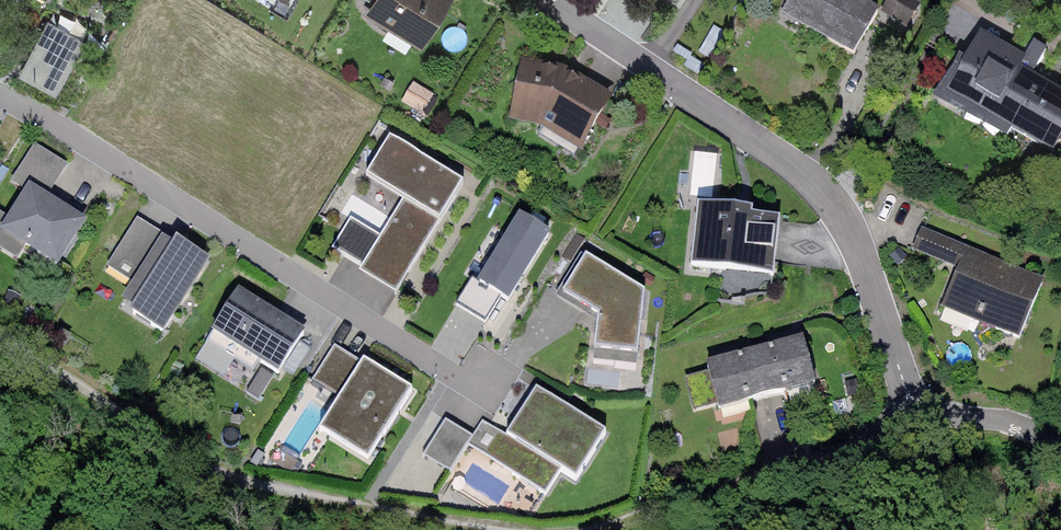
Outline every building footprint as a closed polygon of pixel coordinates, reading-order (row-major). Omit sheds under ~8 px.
[(44,9),(49,0),(28,0),(44,9)] [(359,10),(425,52),(458,0),(365,0),(359,10)] [(862,0),(790,0),(782,14),(856,58),(883,12),(862,0)] [(885,18),(913,28),(922,3),(914,0),(891,0),(885,18)] [(18,76),(55,95),(85,37),(48,18),(18,76)] [(976,39),(945,94),(1059,159),(1060,154),(1060,87),(976,39)] [(615,96),(563,65),(520,58),(509,116),(531,120),(582,150),(615,96)] [(407,101),(427,111),(435,95),(415,86),(407,101)] [(359,267),(395,289),(463,180),(388,134),(365,172),(403,196),(359,267)] [(70,163),(37,142),(20,170),(52,191),(70,163)] [(716,164),(716,147),(697,147),(697,164),(716,164)] [(30,181),(1,228),(60,265),(89,218),(30,181)] [(780,214),(698,203),(690,258),(773,269),(780,214)] [(476,278),(508,298),(551,230),(519,209),(476,278)] [(164,237),(138,219),(106,267),(132,285),(164,237)] [(377,236),(353,221),(335,249),(359,264),(377,236)] [(207,262),(170,238),(124,309),(161,333),(207,262)] [(1049,279),(963,247),(939,310),(1025,342),(1049,279)] [(644,289),(584,252),(561,290),(596,311),(594,346),(637,350),(644,289)] [(484,321),(500,297),(473,279),(457,302),(484,321)] [(300,327),(237,287),(207,335),(270,375),(300,327)] [(804,336),(758,348),(770,397),(816,386),(804,336)] [(360,360),(333,344),(311,379),(339,395),(360,360)] [(758,348),(711,359),(724,409),(770,397),(758,348)] [(409,385),(364,357),(318,428),(362,457),(409,385)] [(608,429),(535,385),(506,433),(579,477),(608,429)] [(471,434),(445,419),(423,455),(449,471),(471,434)] [(559,468),(481,421),(467,445),(545,492),(559,468)]
